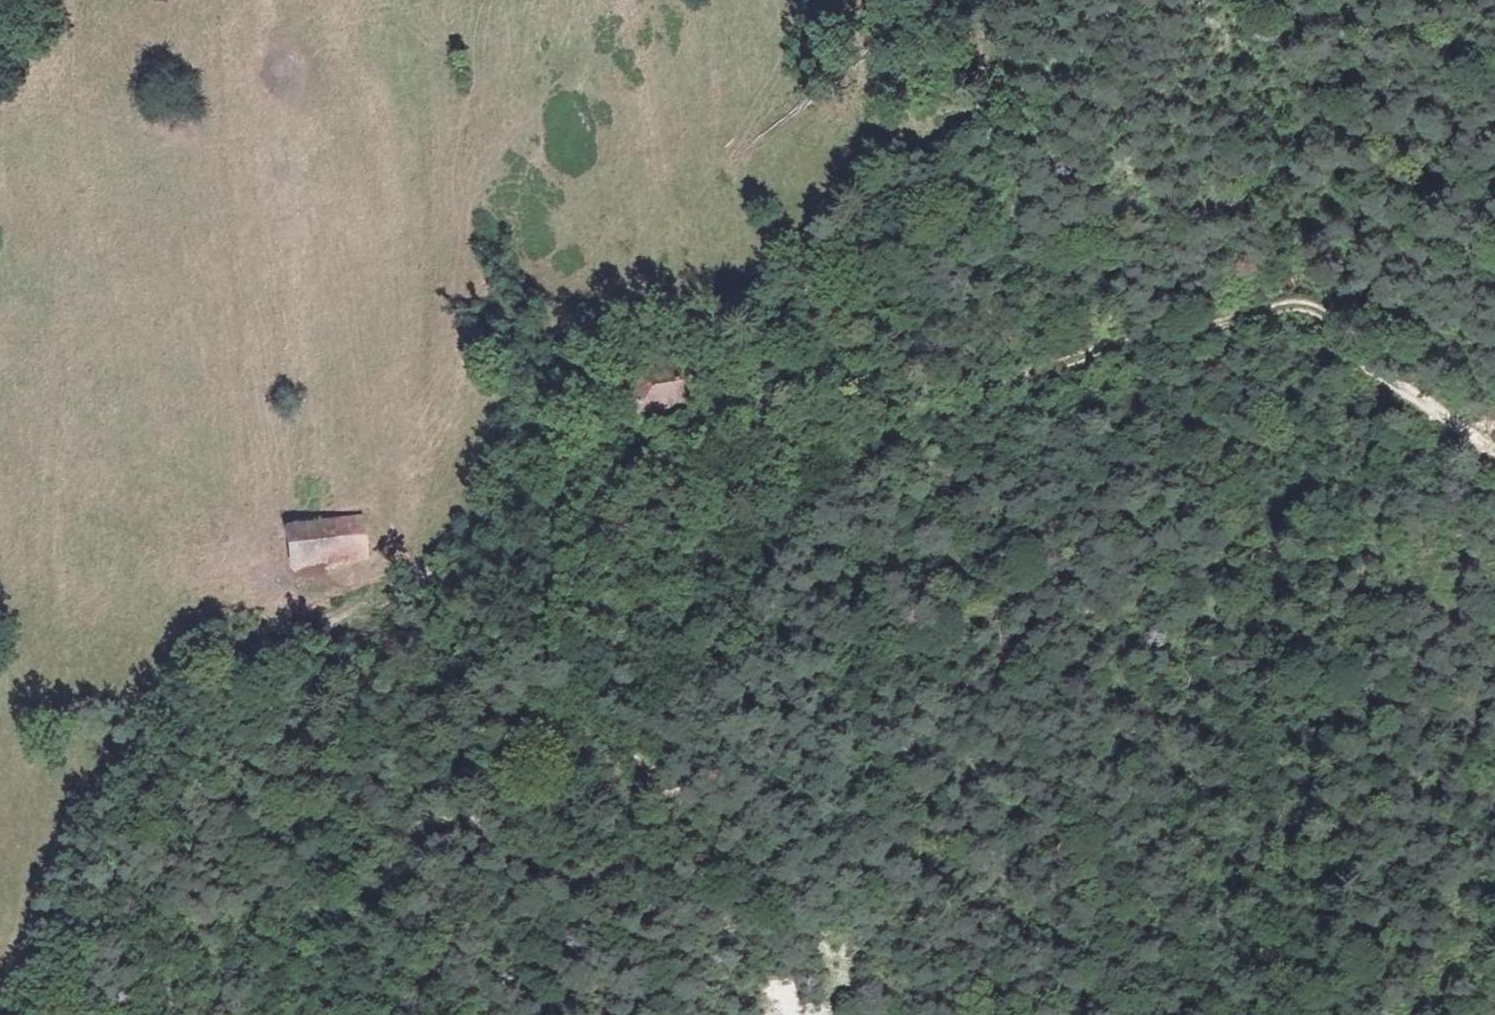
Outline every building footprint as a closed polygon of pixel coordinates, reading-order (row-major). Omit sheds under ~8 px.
[(638,322),(628,324),(644,398),(685,388),(673,336),(656,339),(653,327),(640,329),(638,322)] [(391,495),(316,495),(314,541),(389,542),(391,495)]
